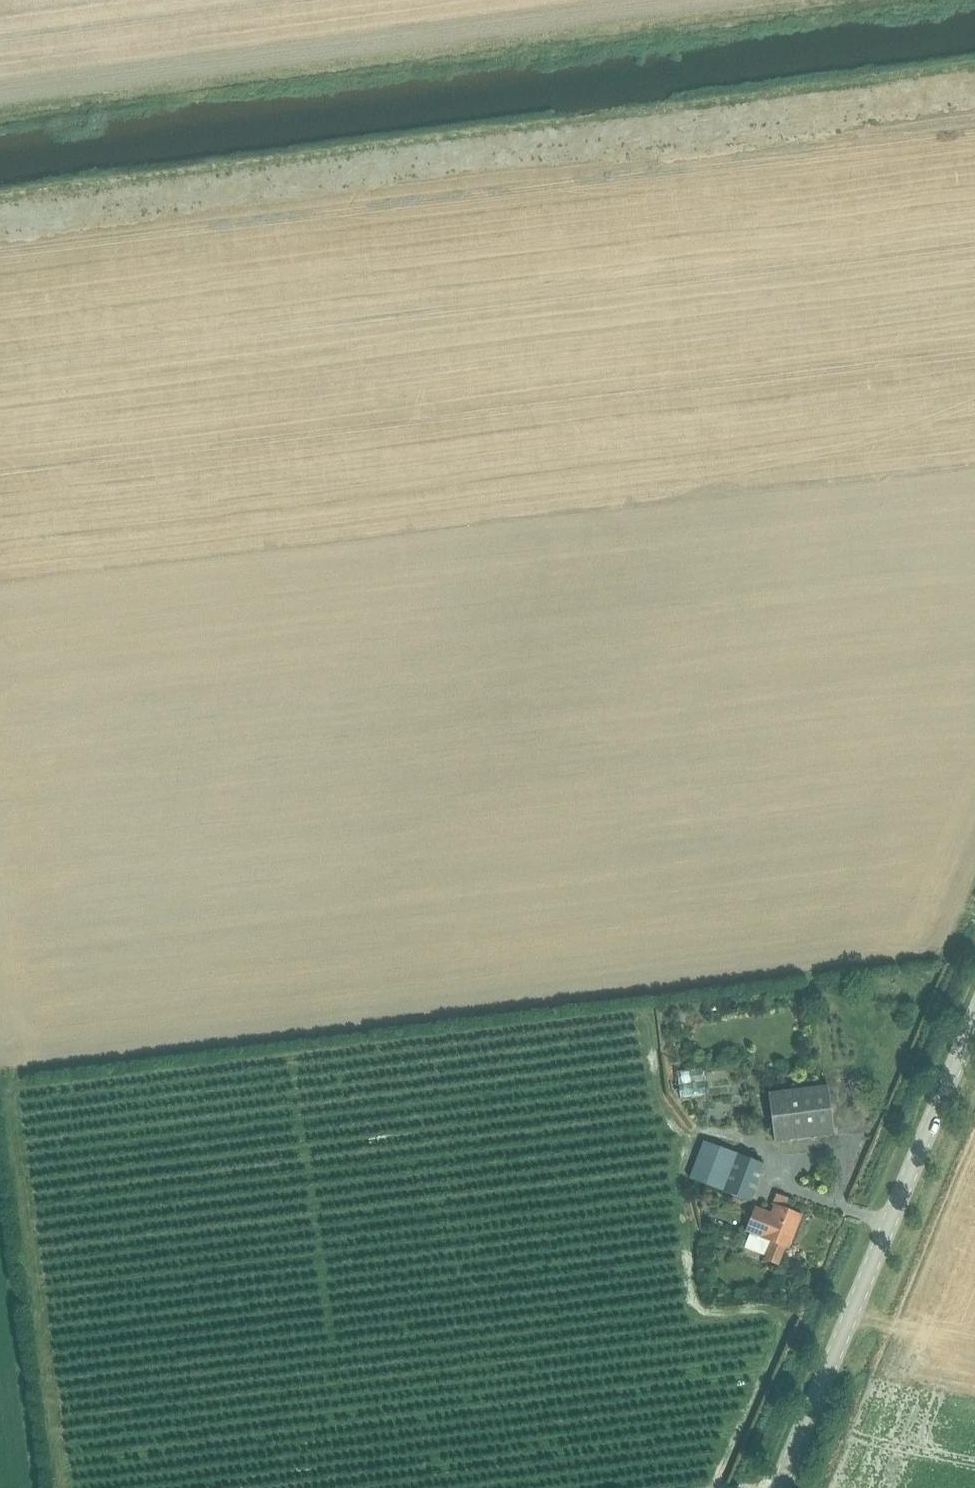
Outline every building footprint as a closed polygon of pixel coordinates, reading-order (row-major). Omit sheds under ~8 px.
[(702,1068),(677,1071),(681,1098),(705,1095),(702,1068)] [(775,1143),(836,1136),(830,1088),(769,1095),(775,1143)] [(750,1202),(764,1165),(765,1164),(706,1141),(691,1179),(750,1202)] [(747,1233),(750,1235),(745,1249),(767,1257),(765,1262),(779,1268),(786,1248),(791,1250),(803,1217),(788,1212),(792,1200),(776,1194),(771,1206),(774,1207),(771,1215),(756,1208),(747,1233)] [(720,1239),(717,1243),(718,1248),(723,1249),(727,1245),(725,1240),(720,1239)]
